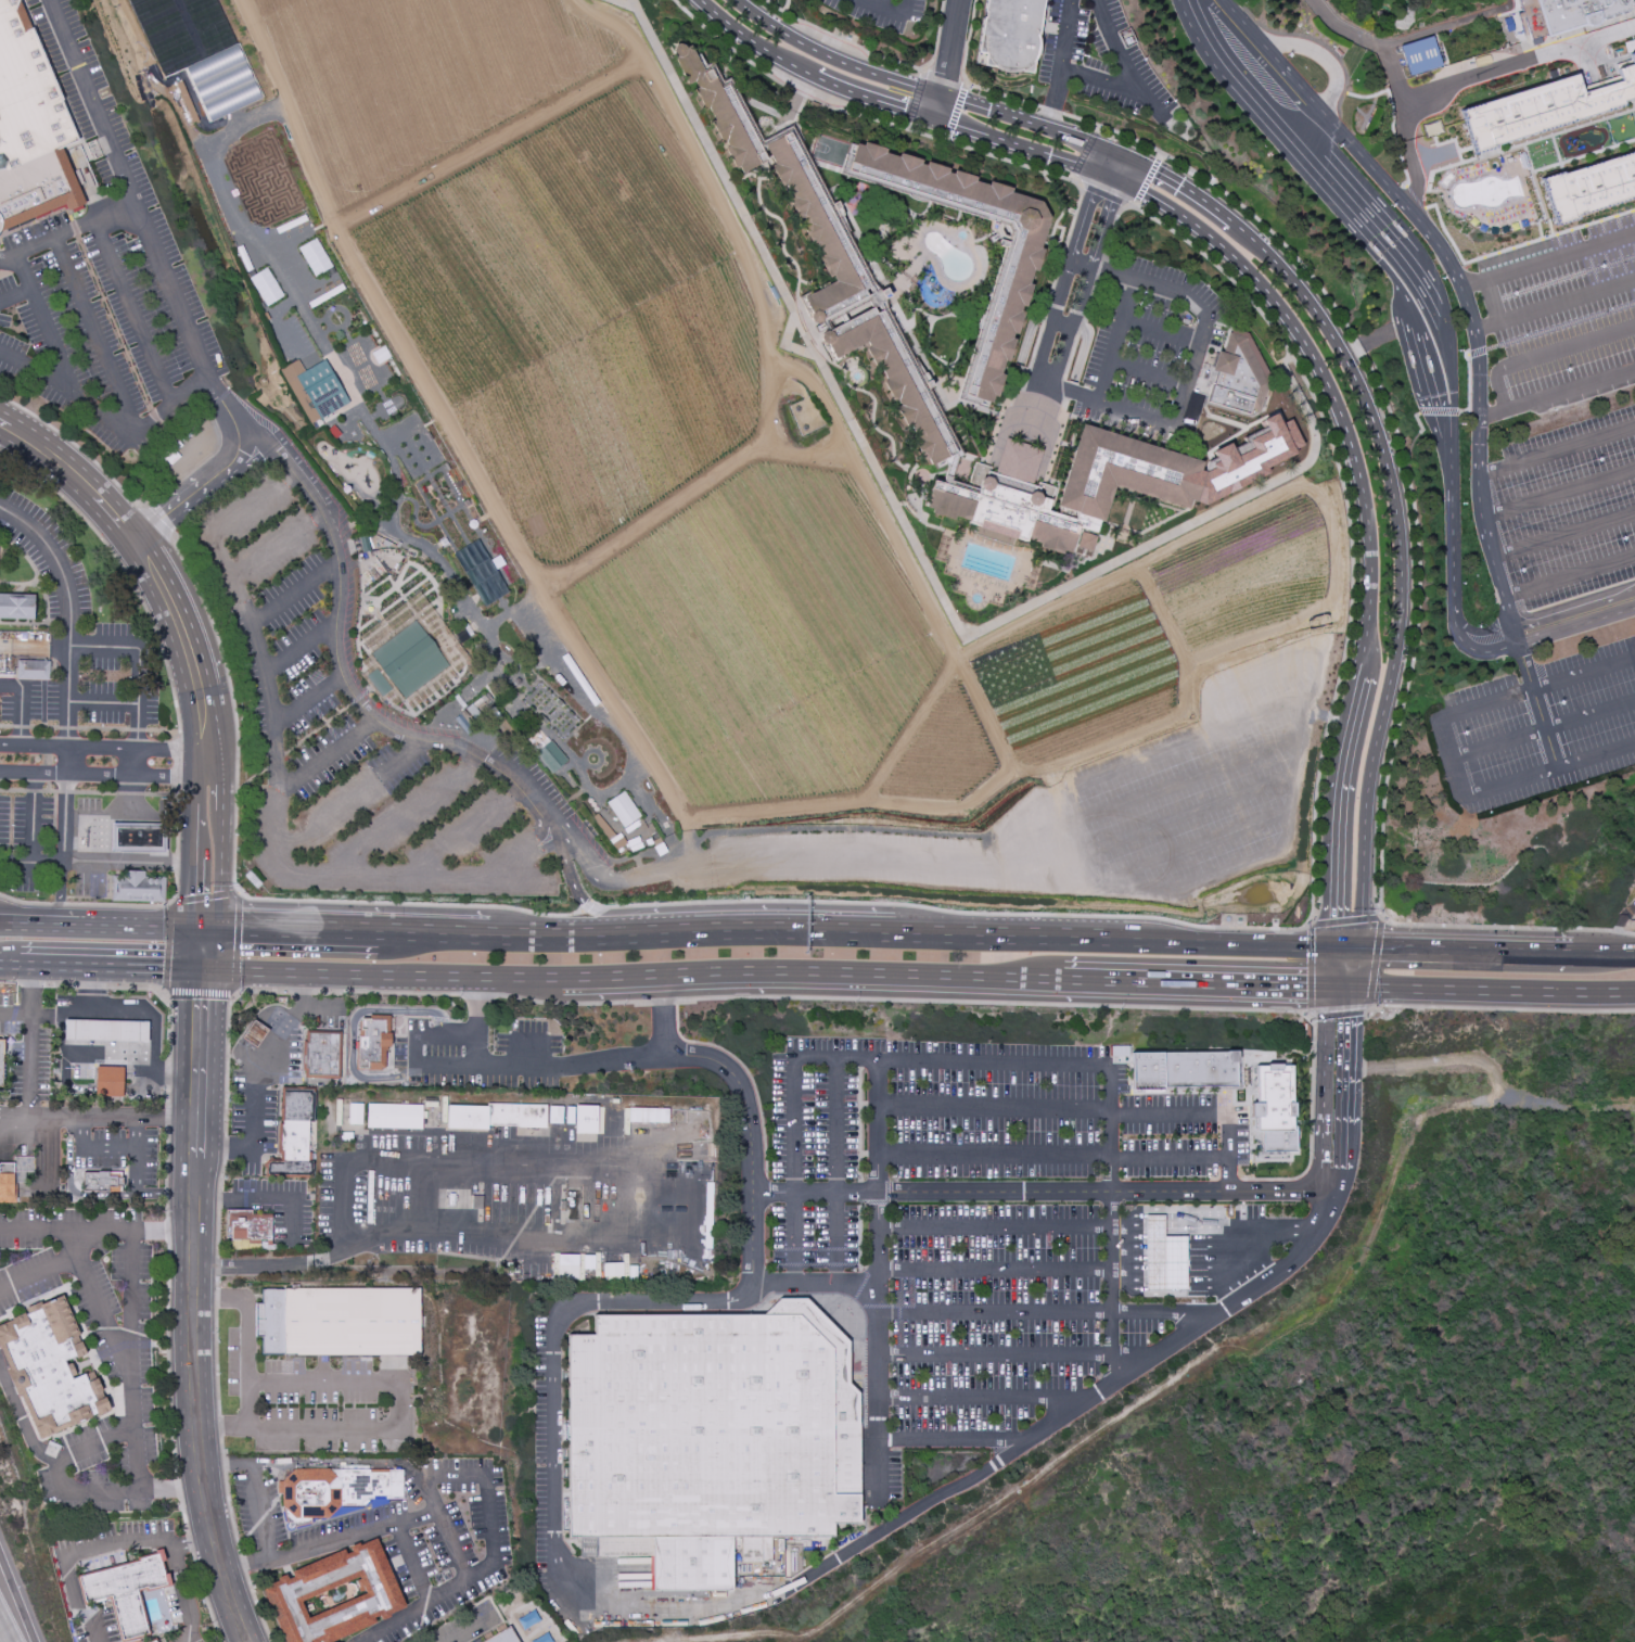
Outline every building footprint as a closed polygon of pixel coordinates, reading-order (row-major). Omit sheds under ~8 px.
[(7,230),(0,232),(0,141),(0,0),(19,0),(33,28),(63,100),(61,101),(78,140),(62,148),(84,199),(85,201),(86,204),(67,211),(65,205),(7,230)] [(982,14),(984,0),(1043,0),(1037,40),(1037,43),(1038,48),(1038,50),(1037,56),(1035,60),(1034,62),(1033,64),(1031,77),(1019,75),(1016,75),(1012,76),(1010,76),(1007,76),(1004,75),(998,74),(996,72),(994,71),(981,68),(981,67),(974,66),(976,55),(975,55),(981,20),(982,20),(983,15),(982,14)] [(1520,22),(1512,0),(1634,0),(1634,11),(1607,22),(1606,25),(1599,30),(1593,29),(1589,25),(1532,43),(1525,20),(1520,22)] [(1440,67),(1431,37),(1399,46),(1408,76),(1440,67)] [(672,52),(674,48),(679,44),(684,46),(686,49),(690,47),(701,66),(704,64),(705,65),(712,62),(721,81),(726,79),(727,81),(766,161),(764,162),(741,174),(739,168),(735,169),(724,149),(728,147),(725,142),(721,143),(711,123),(715,122),(708,109),(704,111),(693,90),(697,88),(693,81),(688,85),(674,60),(675,59),(672,52)] [(184,69),(210,123),(261,99),(238,46),(184,69)] [(1473,154),(1494,148),(1493,144),(1623,105),(1622,101),(1634,97),(1634,51),(1626,54),(1630,64),(1615,68),(1619,80),(1581,92),(1574,74),(1459,110),(1473,154)] [(176,82),(190,122),(197,119),(196,117),(203,114),(190,77),(176,82)] [(789,132),(870,289),(864,291),(866,297),(821,320),(820,322),(817,324),(812,323),(809,318),(810,314),(804,298),(835,282),(832,277),(829,278),(817,258),(821,256),(816,243),(812,245),(803,229),(807,226),(802,217),(797,219),(788,200),(792,198),(784,186),(781,188),(770,167),(774,165),(765,145),(789,132)] [(62,148),(78,140),(101,194),(85,201),(84,199),(62,148)] [(847,144),(853,147),(854,143),(861,145),(863,141),(884,149),(883,152),(896,156),(897,153),(920,160),(919,164),(924,165),(925,161),(947,168),(946,171),(951,174),(953,169),(975,177),(973,181),(986,184),(988,181),(1010,188),(1009,192),(1040,202),(1048,218),(1038,249),(1043,250),(1035,271),(1032,270),(1027,284),(1032,285),(1024,307),(1021,306),(1019,311),(1023,313),(1016,335),(1012,334),(1010,339),(1014,341),(1007,362),(1004,361),(999,374),(1004,377),(996,398),(993,397),(991,405),(987,404),(985,410),(955,400),(975,335),(975,333),(976,326),(978,319),(981,315),(983,313),(1004,246),(996,244),(997,241),(989,245),(985,239),(989,237),(992,240),(995,238),(992,229),(988,228),(989,222),(925,202),(924,203),(922,203),(918,202),(910,200),(907,198),(905,195),(838,174),(847,144)] [(1560,174),(1560,171),(1540,179),(1555,225),(1574,218),(1574,215),(1634,196),(1634,151),(1560,174)] [(312,276),(330,268),(317,238),(299,246),(312,276)] [(249,278),(265,306),(282,296),(266,268),(249,278)] [(829,346),(822,344),(820,340),(821,334),(826,331),(830,333),(830,331),(872,308),(876,314),(882,311),(955,453),(931,466),(928,459),(924,461),(918,451),(917,440),(908,423),(902,418),(896,408),(899,406),(897,402),(894,403),(887,393),(883,382),(886,381),(878,365),(870,360),(865,351),(869,348),(866,343),(835,360),(829,346)] [(1206,403),(1248,416),(1250,409),(1259,411),(1270,374),(1247,333),(1228,330),(1223,354),(1218,353),(1212,371),(1217,373),(1214,385),(1212,385),(1206,403)] [(305,371),(325,359),(350,403),(320,420),(319,419),(310,423),(279,369),(297,359),(305,371)] [(1237,433),(1265,419),(1266,421),(1287,410),(1299,435),(1304,436),(1298,456),(1291,454),(1264,467),(1268,473),(1204,506),(1196,502),(1204,472),(1213,469),(1211,464),(1213,463),(1212,459),(1214,458),(1212,451),(1230,442),(1238,456),(1247,450),(1237,433)] [(1056,506),(1102,521),(1113,485),(1187,508),(1190,500),(1196,502),(1204,472),(1198,470),(1200,462),(1082,424),(1056,506)] [(1006,436),(1045,449),(1039,467),(1034,484),(1052,489),(1046,510),(1049,511),(1049,513),(1074,522),(1072,526),(1077,529),(1069,553),(1063,551),(1062,556),(1040,548),(1042,545),(1027,539),(1026,544),(970,524),(971,522),(955,517),(954,521),(932,513),(933,511),(922,507),(933,478),(974,492),(975,488),(966,485),(973,459),(995,467),(994,472),(1000,453),(1006,436)] [(1082,533),(1096,537),(1090,552),(1076,548),(1082,533)] [(359,637),(420,593),(474,662),(411,711),(404,700),(449,666),(414,621),(371,654),(359,637)] [(35,621),(0,620),(0,595),(36,596),(35,621)] [(371,654),(414,621),(449,666),(404,700),(371,654)] [(371,654),(359,664),(367,672),(361,676),(380,703),(386,699),(393,707),(404,700),(371,654)] [(48,680),(48,661),(16,661),(15,680),(48,680)] [(536,754),(552,741),(569,761),(552,774),(536,754)] [(113,824),(113,851),(164,852),(164,825),(113,824)] [(113,877),(113,901),(164,902),(165,879),(146,878),(146,871),(125,870),(125,877),(113,877)] [(357,1069),(358,1034),(362,1034),(363,1028),(359,1028),(360,1016),(370,1016),(370,1014),(389,1014),(389,1030),(391,1030),(391,1044),(387,1044),(387,1049),(385,1049),(385,1067),(382,1067),(381,1069),(357,1069)] [(65,1019),(64,1040),(146,1042),(148,1021),(65,1019)] [(254,1021),(242,1039),(256,1048),(268,1030),(254,1021)] [(309,1034),(309,1044),(306,1044),(306,1069),(307,1069),(307,1075),(336,1077),(337,1034),(309,1034)] [(1111,1046),(1128,1046),(1128,1057),(1111,1057),(1111,1047),(1111,1046)] [(1163,1054),(1225,1053),(1225,1049),(1236,1049),(1236,1052),(1240,1052),(1240,1066),(1236,1066),(1237,1087),(1164,1087),(1163,1054)] [(1163,1054),(1132,1054),(1132,1091),(1164,1091),(1164,1087),(1163,1054)] [(1256,1067),(1266,1067),(1266,1064),(1281,1064),(1281,1066),(1292,1066),(1293,1128),(1295,1128),(1296,1153),(1263,1153),(1263,1133),(1257,1133),(1257,1118),(1251,1118),(1251,1103),(1256,1103),(1256,1067)] [(97,1067),(95,1095),(122,1096),(123,1068),(97,1067)] [(284,1090),(283,1127),(281,1127),(281,1150),(283,1150),(283,1162),(270,1162),(268,1164),(267,1174),(311,1175),(311,1162),(307,1162),(308,1121),(314,1122),(314,1094),(312,1094),(312,1091),(284,1090)] [(348,1125),(348,1104),(362,1104),(362,1125),(348,1125)] [(367,1129),(368,1104),(423,1106),(422,1131),(367,1129)] [(487,1107),(487,1104),(547,1106),(546,1130),(519,1129),(519,1128),(488,1127),(489,1108),(487,1107)] [(576,1106),(598,1107),(598,1134),(575,1134),(576,1106)] [(448,1107),(487,1107),(489,1108),(488,1127),(488,1131),(447,1130),(448,1107)] [(550,1107),(563,1107),(563,1125),(549,1124),(550,1107)] [(566,1107),(575,1107),(574,1125),(565,1124),(566,1107)] [(629,1108),(629,1122),(669,1123),(669,1109),(629,1108)] [(337,1133),(353,1133),(353,1142),(337,1142),(337,1133)] [(16,1204),(0,1204),(0,1163),(14,1163),(14,1183),(16,1183),(16,1204)] [(82,1173),(123,1173),(123,1187),(107,1187),(107,1192),(82,1192),(82,1173)] [(472,1196),(484,1196),(483,1210),(472,1210),(472,1196)] [(226,1209),(253,1209),(253,1214),(272,1214),(272,1240),(260,1240),(260,1249),(233,1249),(233,1240),(231,1240),(231,1229),(226,1229),(226,1209)] [(1144,1215),(1145,1291),(1187,1290),(1186,1236),(1163,1236),(1162,1215),(1144,1215)] [(578,1255),(556,1254),(555,1280),(582,1280),(582,1270),(578,1270),(578,1255)] [(591,1256),(582,1256),(582,1269),(591,1269),(591,1256)] [(602,1277),(622,1276),(622,1263),(602,1263),(602,1277)] [(255,1304),(255,1338),(260,1338),(260,1357),(284,1357),(289,1357),(317,1357),(329,1357),(379,1355),(407,1355),(419,1355),(418,1290),(263,1291),(263,1304),(255,1304)] [(9,1370),(0,1351),(0,1326),(12,1321),(11,1320),(26,1313),(25,1309),(40,1302),(41,1306),(63,1296),(79,1335),(78,1336),(80,1342),(84,1348),(86,1354),(65,1362),(66,1365),(71,1364),(76,1375),(72,1377),(73,1379),(85,1374),(88,1383),(98,1378),(102,1391),(111,1410),(111,1411),(98,1416),(98,1415),(52,1435),(40,1440),(22,1397),(20,1398),(17,1399),(5,1371),(9,1370)] [(570,1336),(595,1336),(596,1316),(765,1314),(780,1300),(807,1300),(847,1340),(848,1384),(858,1393),(859,1434),(860,1506),(860,1523),(832,1523),(832,1538),(770,1538),(761,1539),(741,1538),(731,1538),(731,1551),(732,1591),(651,1592),(651,1556),(651,1538),(597,1538),(570,1538),(570,1336)] [(278,1481),(278,1494),(281,1494),(282,1506),(284,1509),(284,1510),(288,1523),(289,1524),(288,1526),(288,1528),(290,1529),(292,1528),(294,1526),(295,1527),(310,1523),(310,1518),(328,1519),(341,1506),(363,1506),(365,1505),(366,1507),(371,1503),(369,1501),(369,1500),(374,1500),(374,1498),(385,1497),(385,1500),(403,1500),(403,1492),(405,1492),(405,1489),(405,1484),(403,1484),(403,1471),(388,1471),(388,1473),(370,1473),(370,1469),(294,1469),(282,1481),(278,1481)] [(597,1538),(597,1557),(651,1556),(651,1538),(597,1538)] [(731,1551),(741,1551),(741,1538),(731,1538),(731,1551)] [(741,1538),(741,1551),(741,1563),(761,1563),(761,1562),(761,1539),(741,1538)] [(761,1539),(770,1538),(771,1542),(771,1546),(771,1562),(768,1562),(761,1562),(761,1539)] [(347,1635),(333,1641),(322,1641),(321,1640),(316,1641),(286,1641),(263,1590),(280,1582),(278,1579),(286,1576),(288,1579),(293,1577),(291,1573),(345,1549),(346,1553),(350,1552),(348,1546),(359,1542),(361,1545),(376,1539),(407,1609),(393,1616),(394,1618),(381,1625),(379,1619),(378,1620),(380,1625),(348,1638),(347,1635)] [(82,1605),(93,1603),(110,1600),(111,1606),(119,1641),(124,1641),(150,1635),(138,1591),(142,1590),(143,1592),(161,1588),(170,1586),(168,1574),(163,1575),(159,1562),(164,1561),(161,1549),(154,1551),(155,1554),(138,1558),(138,1561),(130,1563),(84,1575),(77,1577),(75,1577),(82,1605)] [(509,1627),(518,1641),(483,1641),(509,1627)]
